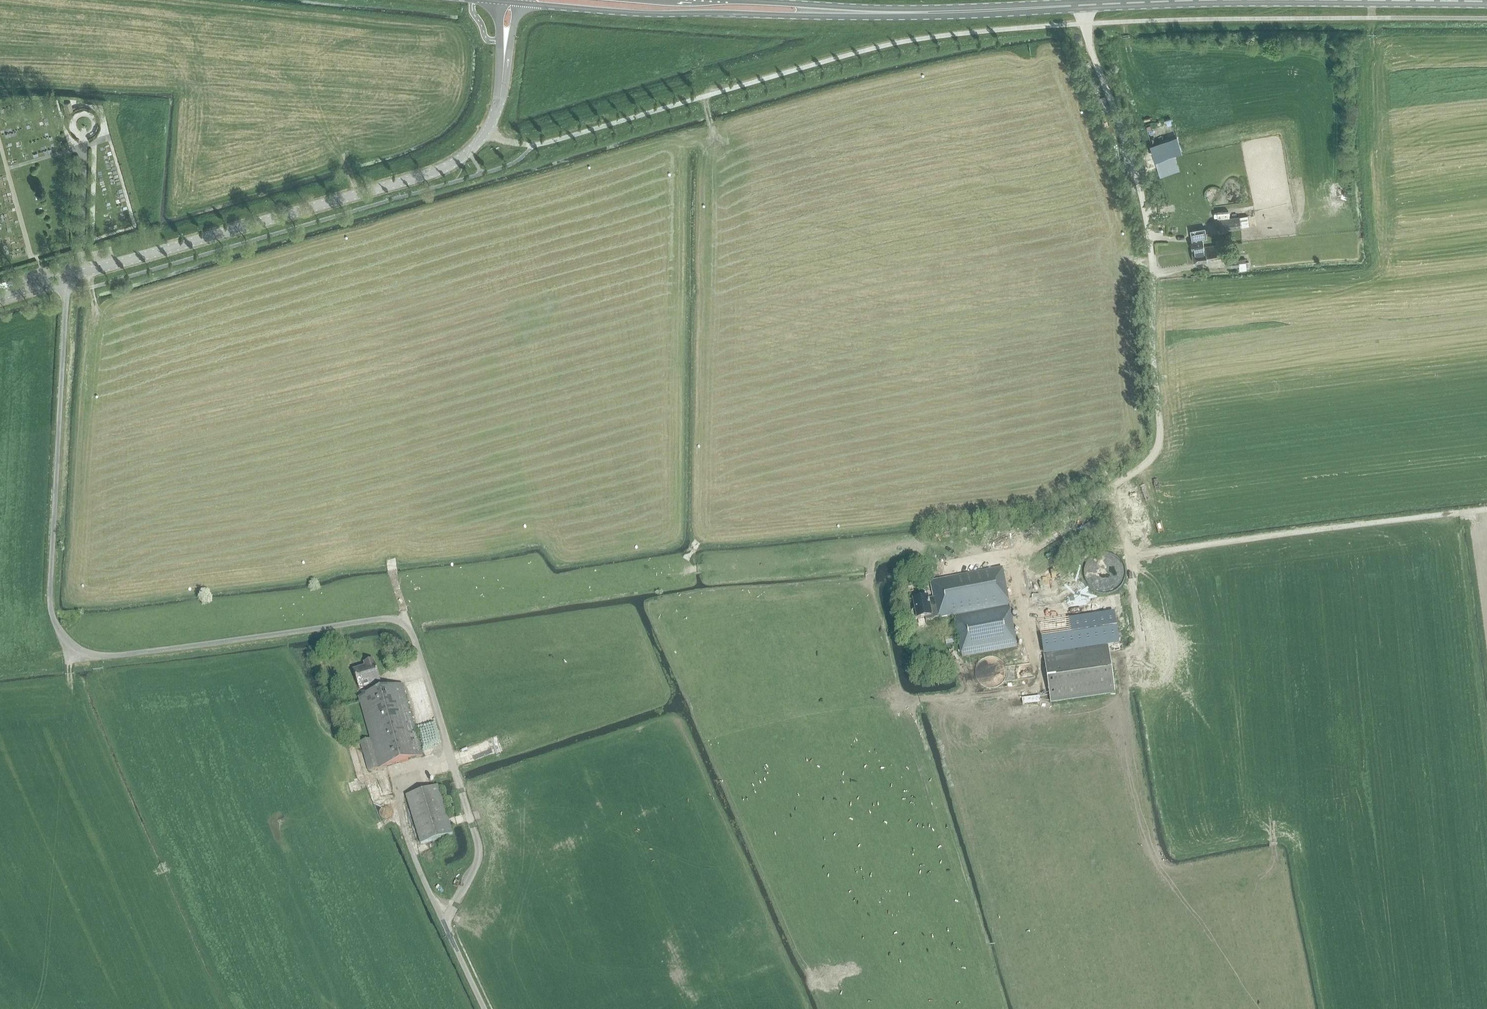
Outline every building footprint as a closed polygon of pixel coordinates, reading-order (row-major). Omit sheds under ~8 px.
[(64,103),(66,112),(73,110),(70,101),(64,103)] [(1177,138),(1152,146),(1157,161),(1182,153),(1177,138)] [(1248,226),(1247,216),(1219,219),(1220,231),(1241,229),(1240,227),(1248,226)] [(1195,229),(1192,229),(1192,230),(1190,230),(1191,240),(1190,241),(1194,263),(1207,261),(1204,247),(1202,239),(1206,239),(1204,228),(1195,230),(1195,229)] [(1208,246),(1210,261),(1227,257),(1226,244),(1208,246)] [(1245,258),(1226,260),(1226,267),(1238,266),(1239,270),(1246,270),(1245,258)] [(1104,533),(1101,527),(1088,536),(1084,539),(1088,544),(1104,533)] [(1003,605),(1003,607),(954,617),(962,656),(1016,646),(1001,567),(930,582),(933,598),(927,599),(927,598),(913,601),(915,610),(913,610),(912,611),(911,612),(911,614),(911,615),(911,617),(912,618),(913,619),(914,619),(915,619),(917,619),(925,618),(925,621),(934,619),(934,618),(1003,605)] [(1054,643),(1116,637),(1114,620),(1052,626),(1054,643)] [(1108,645),(1043,655),(1050,703),(1115,693),(1108,645)] [(368,772),(422,756),(402,684),(382,690),(380,682),(381,682),(375,663),(374,664),(373,660),(363,663),(364,667),(353,671),(359,689),(366,687),(368,694),(358,696),(370,739),(360,742),(368,772)] [(361,732),(359,723),(351,726),(353,734),(361,732)] [(438,786),(406,796),(420,844),(453,834),(438,786)]
